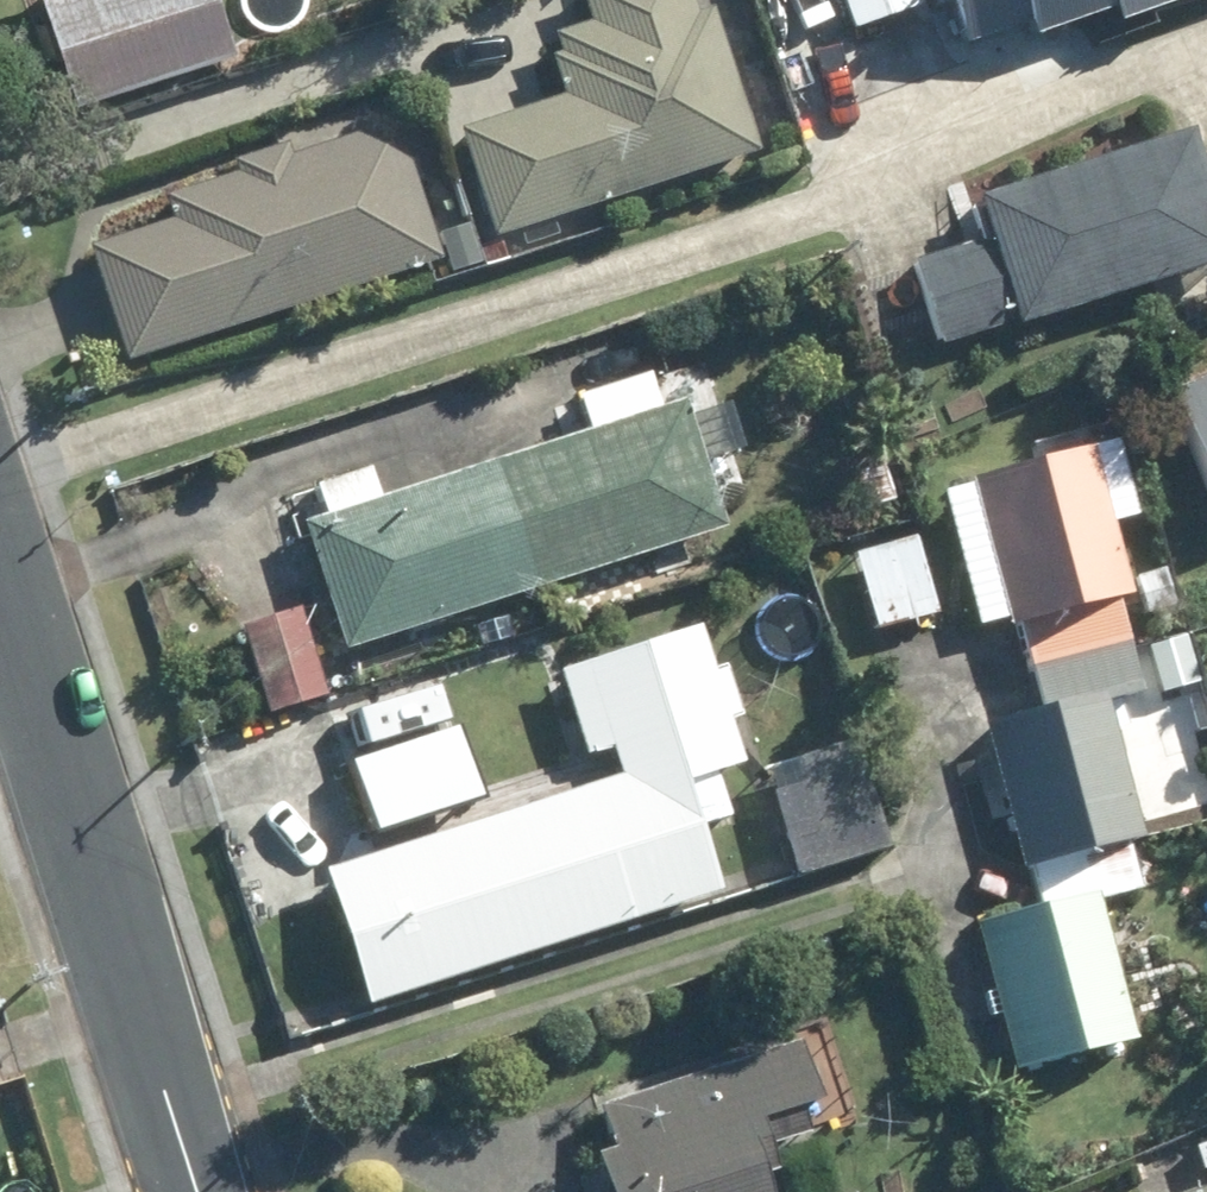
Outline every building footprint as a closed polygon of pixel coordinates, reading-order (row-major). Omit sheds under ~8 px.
[(74,94),(224,44),(210,0),(41,0),(74,94)] [(461,131),(494,236),(758,152),(712,11),(693,17),(688,0),(584,0),(591,23),(557,34),(577,94),(461,131)] [(852,31),(917,5),(915,0),(841,0),(852,31)] [(961,45),(1029,21),(1033,34),(1135,0),(946,0),(961,45)] [(179,221),(86,249),(122,363),(438,261),(407,165),(356,138),(171,198),(179,221)] [(992,245),(920,268),(946,350),(1017,327),(1019,335),(1206,275),(1206,182),(1193,138),(980,206),(992,245)] [(460,196),(434,203),(441,227),(467,221),(460,196)] [(478,268),(465,230),(442,238),(455,276),(478,268)] [(499,245),(479,253),(486,271),(506,264),(499,245)] [(1163,390),(1206,491),(1206,371),(1163,390)] [(477,469),(517,596),(720,531),(682,404),(661,411),(650,375),(577,399),(588,434),(477,469)] [(974,492),(990,547),(975,552),(983,576),(998,573),(1016,635),(1023,633),(1035,674),(1128,647),(1115,609),(1134,602),(1093,457),(974,492)] [(884,466),(847,474),(856,511),(893,501),(884,466)] [(324,517),(302,524),(343,651),(517,596),(477,469),(378,501),(369,469),(313,487),(324,517)] [(938,620),(917,545),(859,560),(881,636),(938,620)] [(1166,574),(1136,583),(1146,621),(1176,613),(1166,574)] [(302,615),(244,634),(269,720),(329,704),(302,615)] [(619,781),(325,876),(365,1003),(710,892),(675,780),(734,762),(723,725),(737,720),(721,670),(707,675),(694,633),(559,676),(585,758),(609,751),(619,781)] [(1184,641),(1152,651),(1160,680),(1192,671),(1184,641)] [(1048,718),(986,736),(1026,876),(1030,876),(1038,901),(1141,871),(1134,848),(1147,843),(1109,712),(1142,702),(1128,647),(1035,674),(1048,718)] [(349,672),(327,679),(335,701),(357,694),(349,672)] [(348,780),(459,745),(437,678),(326,713),(348,780)] [(708,780),(684,787),(696,824),(720,816),(708,780)] [(1042,917),(979,935),(1023,1084),(1142,1049),(1100,905),(1147,892),(1141,871),(1038,901),(1042,917)] [(616,1159),(596,1164),(606,1191),(766,1191),(765,1188),(783,1181),(774,1153),(812,1141),(804,1117),(823,1110),(801,1046),(601,1113),(616,1159)] [(819,1150),(781,1160),(790,1191),(830,1191),(819,1150)]
